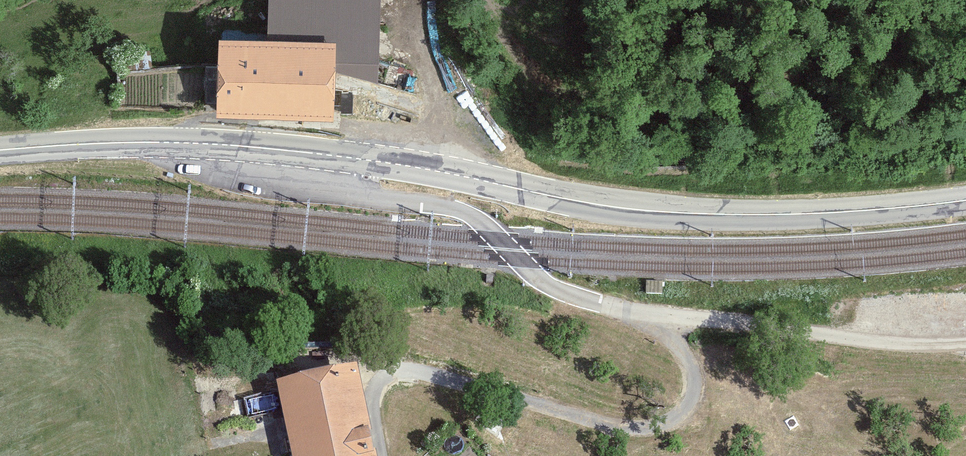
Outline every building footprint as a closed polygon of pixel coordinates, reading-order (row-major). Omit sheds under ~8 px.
[(268,40),(337,42),(336,64),(380,65),(382,0),(269,0),(268,40)] [(268,40),(221,39),(219,118),(335,121),(336,64),(337,42),(268,40)] [(270,387),(284,455),(371,455),(353,370),(270,387)]
